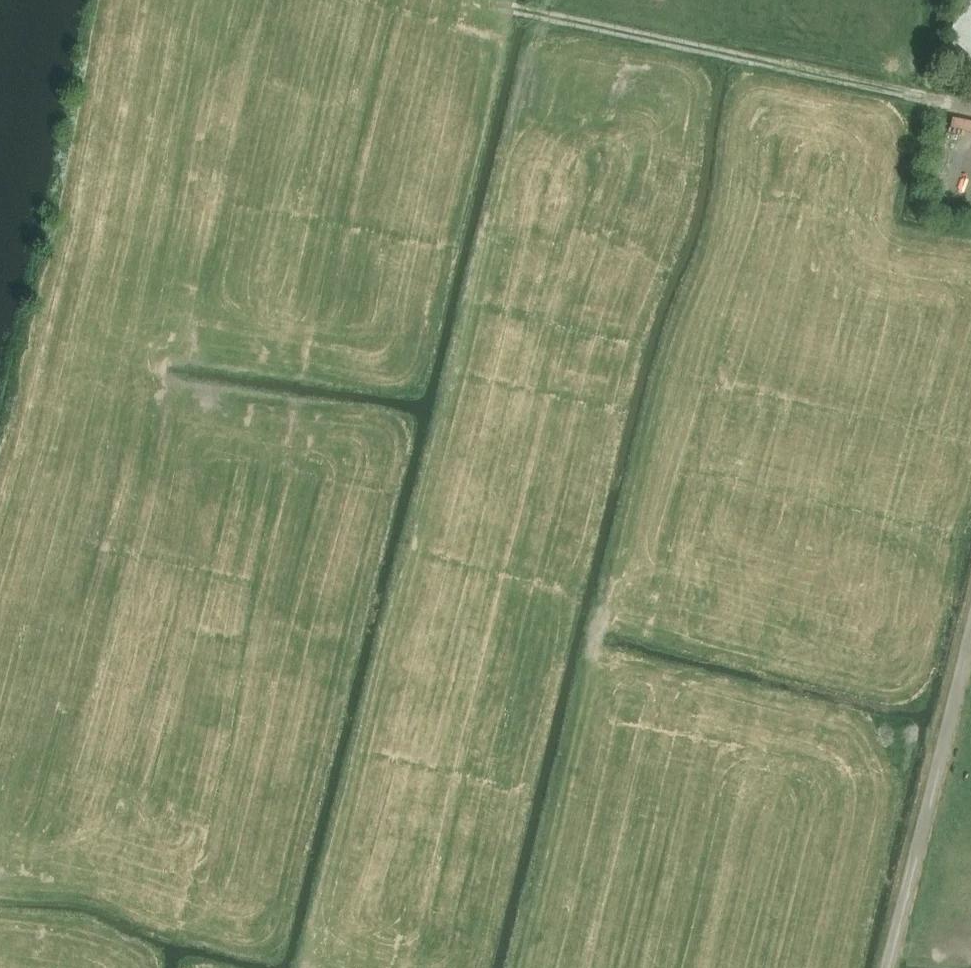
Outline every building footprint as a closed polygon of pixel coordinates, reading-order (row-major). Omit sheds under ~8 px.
[(947,59),(970,64),(970,0),(958,0),(947,59)]
